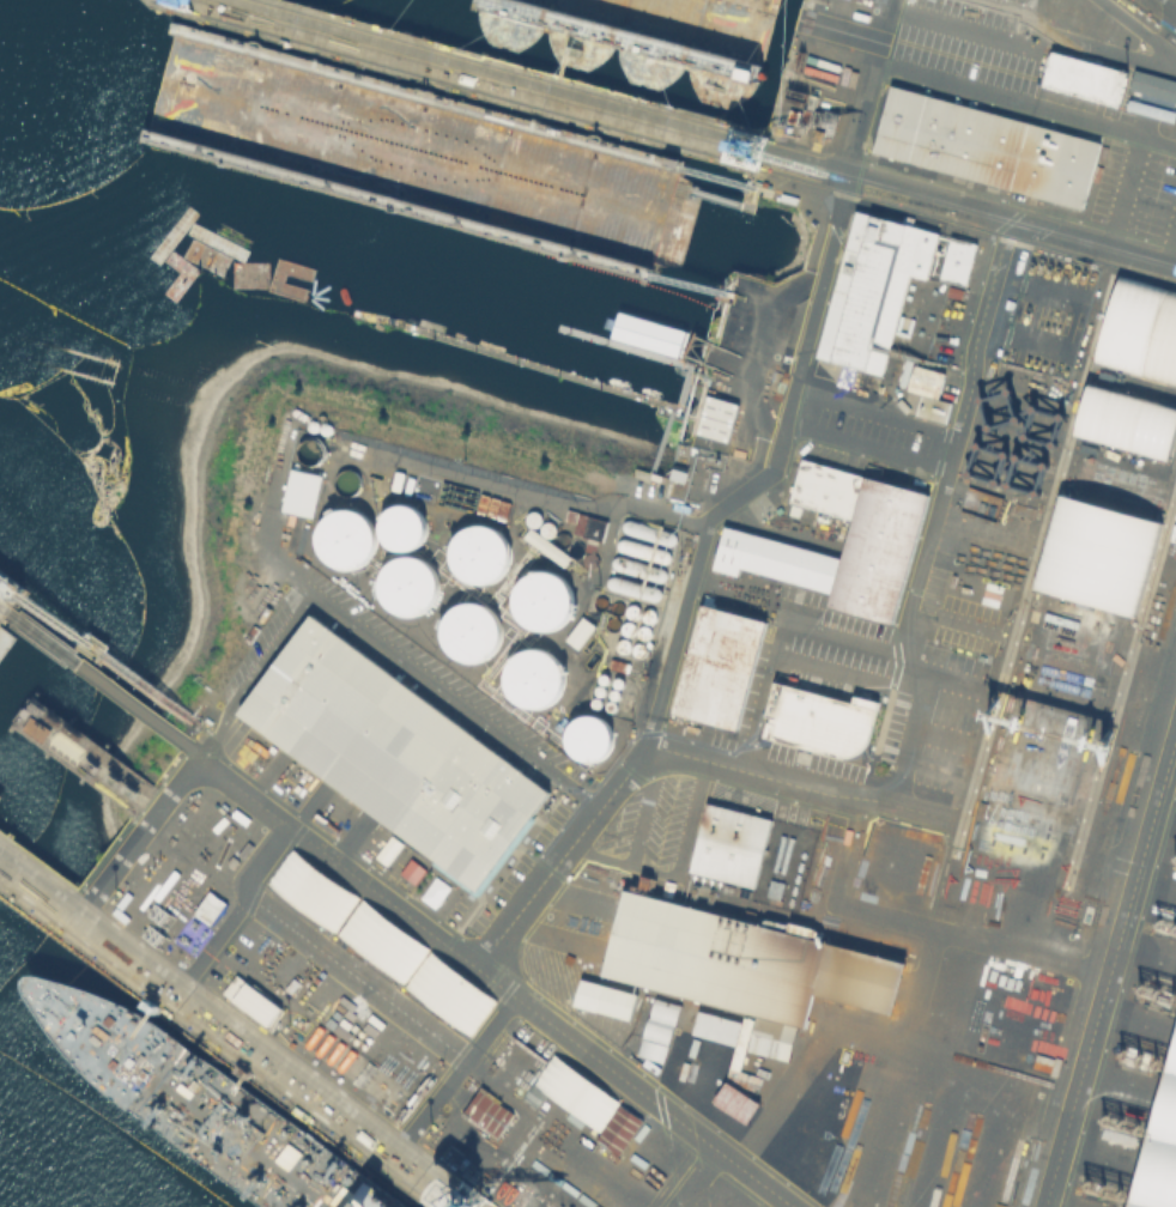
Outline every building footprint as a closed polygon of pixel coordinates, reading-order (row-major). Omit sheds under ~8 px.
[(1038,86),(1048,50),(1126,68),(1116,104),(1038,86)] [(867,154),(886,86),(1102,138),(1083,206),(867,154)] [(781,180),(799,184),(794,202),(776,196),(781,180)] [(966,284),(911,271),(883,372),(812,356),(851,210),(978,241),(966,284)] [(1175,383),(1175,291),(1116,276),(1095,363),(1175,383)] [(762,309),(751,350),(715,340),(726,299),(762,309)] [(1095,348),(1175,368),(1175,460),(1174,469),(1068,444),(1095,348)] [(944,370),(936,398),(904,389),(911,362),(944,370)] [(727,441),(736,402),(706,394),(696,434),(727,441)] [(914,415),(944,423),(949,402),(920,394),(914,415)] [(830,589),(739,566),(738,575),(709,568),(721,524),(839,553),(850,516),(788,501),(800,457),(862,472),(929,489),(892,623),(825,607),(830,589)] [(321,474),(290,467),(280,510),(311,517),(321,474)] [(1032,589),(1136,615),(1159,520),(1055,495),(1032,589)] [(417,542),(423,536),(425,528),(424,518),(420,510),(413,504),(405,502),(396,503),(388,507),(382,514),(380,522),(380,532),(384,539),(390,545),(400,547),(408,547),(417,542)] [(354,565),(365,559),(372,550),(375,539),(374,527),(366,516),(357,509),(346,507),(334,508),(323,515),(316,524),(314,535),(316,547),(322,558),(332,565),(343,568),(354,565)] [(606,520),(575,512),(570,532),(601,540),(606,520)] [(492,578),(502,570),(507,560),(507,548),(503,538),(496,529),(485,523),(473,523),(462,527),(454,534),(449,545),(448,557),(451,568),(460,576),(469,582),(481,582),(492,578)] [(393,609),(404,612),(416,611),(425,605),(432,596),(435,584),(434,574),(428,563),(419,556),(407,553),(396,554),(386,560),(380,570),(376,581),(377,593),(383,602),(393,609)] [(532,626),(542,627),(553,625),(563,618),(568,608),(569,598),(566,587),(559,578),(550,572),(539,571),(528,574),(520,581),(514,590),(513,601),(515,612),(522,620),(532,626)] [(468,660),(479,657),(490,651),(497,643),(499,631),(498,619),(492,609),(483,602),(472,600),(460,601),(450,607),(443,617),(440,627),(441,639),(447,649),(456,656),(468,660)] [(667,711),(697,602),(765,618),(735,728),(667,711)] [(309,611),(548,790),(474,888),(235,709),(309,611)] [(564,638),(577,648),(593,625),(580,616),(564,638)] [(522,704),(534,705),(545,702),(554,693),(559,684),(560,672),(557,661),(548,653),(539,647),(527,645),(516,649),(507,657),(502,667),(501,679),(504,690),(513,699),(522,704)] [(857,750),(850,753),(847,754),(841,754),(835,753),(758,735),(774,678),(879,703),(869,735),(866,741),(863,746),(857,750)] [(595,759),(604,754),(608,747),(612,739),(611,729),(606,722),(599,716),(590,714),(582,714),(574,718),(568,726),(565,734),(566,744),(570,751),(577,757),(586,759),(595,759)] [(704,800),(771,817),(753,885),(685,869),(704,800)] [(263,881),(290,847),(357,896),(331,932),(263,881)] [(398,872),(413,883),(424,868),(409,857),(398,872)] [(889,1011),(812,991),(805,1023),(604,972),(625,890),(902,958),(889,1011)] [(334,932),(360,897),(426,947),(400,982),(334,932)] [(401,984),(428,948),(495,999),(467,1035),(401,984)] [(220,991),(234,974),(280,1007),(267,1026),(220,991)] [(636,993),(578,978),(571,1005),(629,1019),(636,993)] [(638,1056),(664,1061),(677,1003),(651,997),(638,1056)] [(733,1044),(740,1022),(698,1009),(691,1032),(733,1044)] [(752,1019),(742,1016),(730,1062),(739,1064),(752,1019)] [(1124,1206),(1175,1017),(1175,1206),(1124,1206)] [(532,1081),(552,1053),(618,1102),(598,1130),(532,1081)] [(745,1123),(759,1103),(725,1080),(711,1100),(745,1123)] [(521,1095),(536,1106),(544,1094),(530,1084),(521,1095)] [(475,1086),(511,1110),(496,1133),(461,1109),(475,1086)] [(619,1104),(642,1121),(617,1154),(594,1138),(619,1104)]
